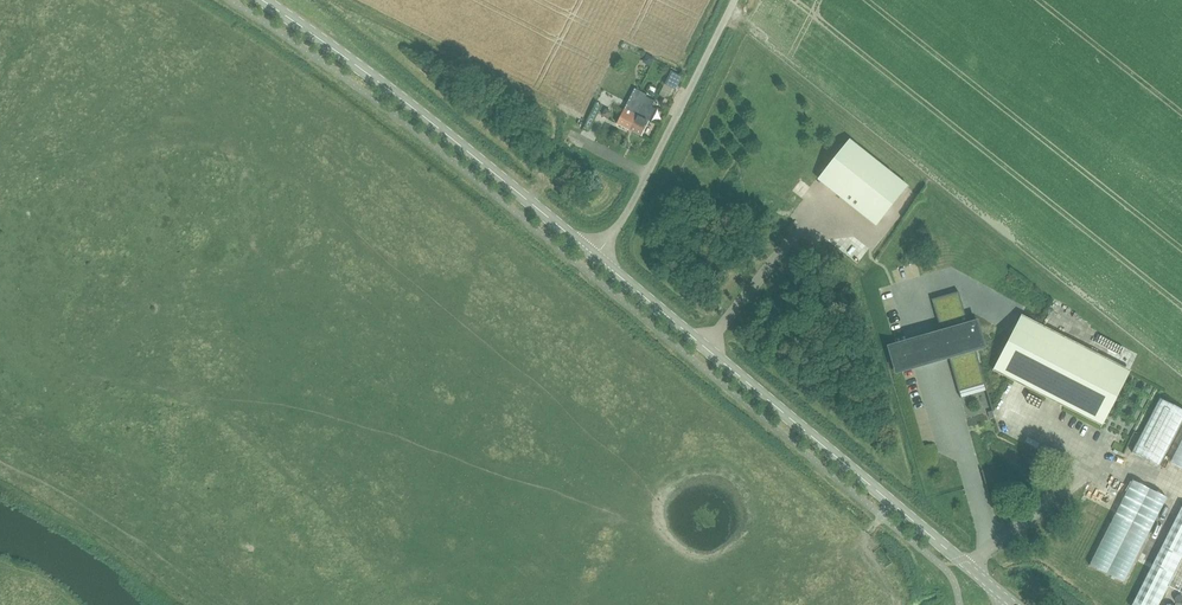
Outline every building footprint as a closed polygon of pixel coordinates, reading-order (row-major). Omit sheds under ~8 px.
[(647,56),(645,62),(650,65),(653,59),(647,56)] [(665,85),(675,90),(681,77),(671,72),(665,85)] [(635,89),(618,124),(629,130),(646,97),(647,95),(635,89)] [(646,97),(629,130),(641,136),(651,118),(652,118),(652,119),(652,120),(658,109),(657,109),(656,110),(652,108),(655,102),(646,97)] [(608,118),(611,113),(605,110),(603,116),(608,118)] [(820,179),(876,224),(905,185),(849,140),(820,179)] [(787,189),(797,195),(804,184),(794,177),(787,189)] [(932,300),(941,331),(887,347),(895,375),(949,360),(960,398),(961,398),(959,391),(984,384),(992,412),(993,412),(976,352),(986,349),(978,320),(967,323),(958,292),(932,300)] [(1101,424),(1129,371),(1022,317),(995,370),(1101,424)] [(1181,424),(1181,410),(1160,398),(1131,452),(1159,467),(1181,424)] [(1131,469),(1129,476),(1140,478),(1142,471),(1131,469)] [(1115,514),(1090,565),(1124,583),(1136,560),(1167,498),(1132,481),(1115,514)] [(1085,486),(1082,496),(1090,499),(1094,489),(1085,486)] [(1181,559),(1181,506),(1132,604),(1159,604),(1181,559)]
